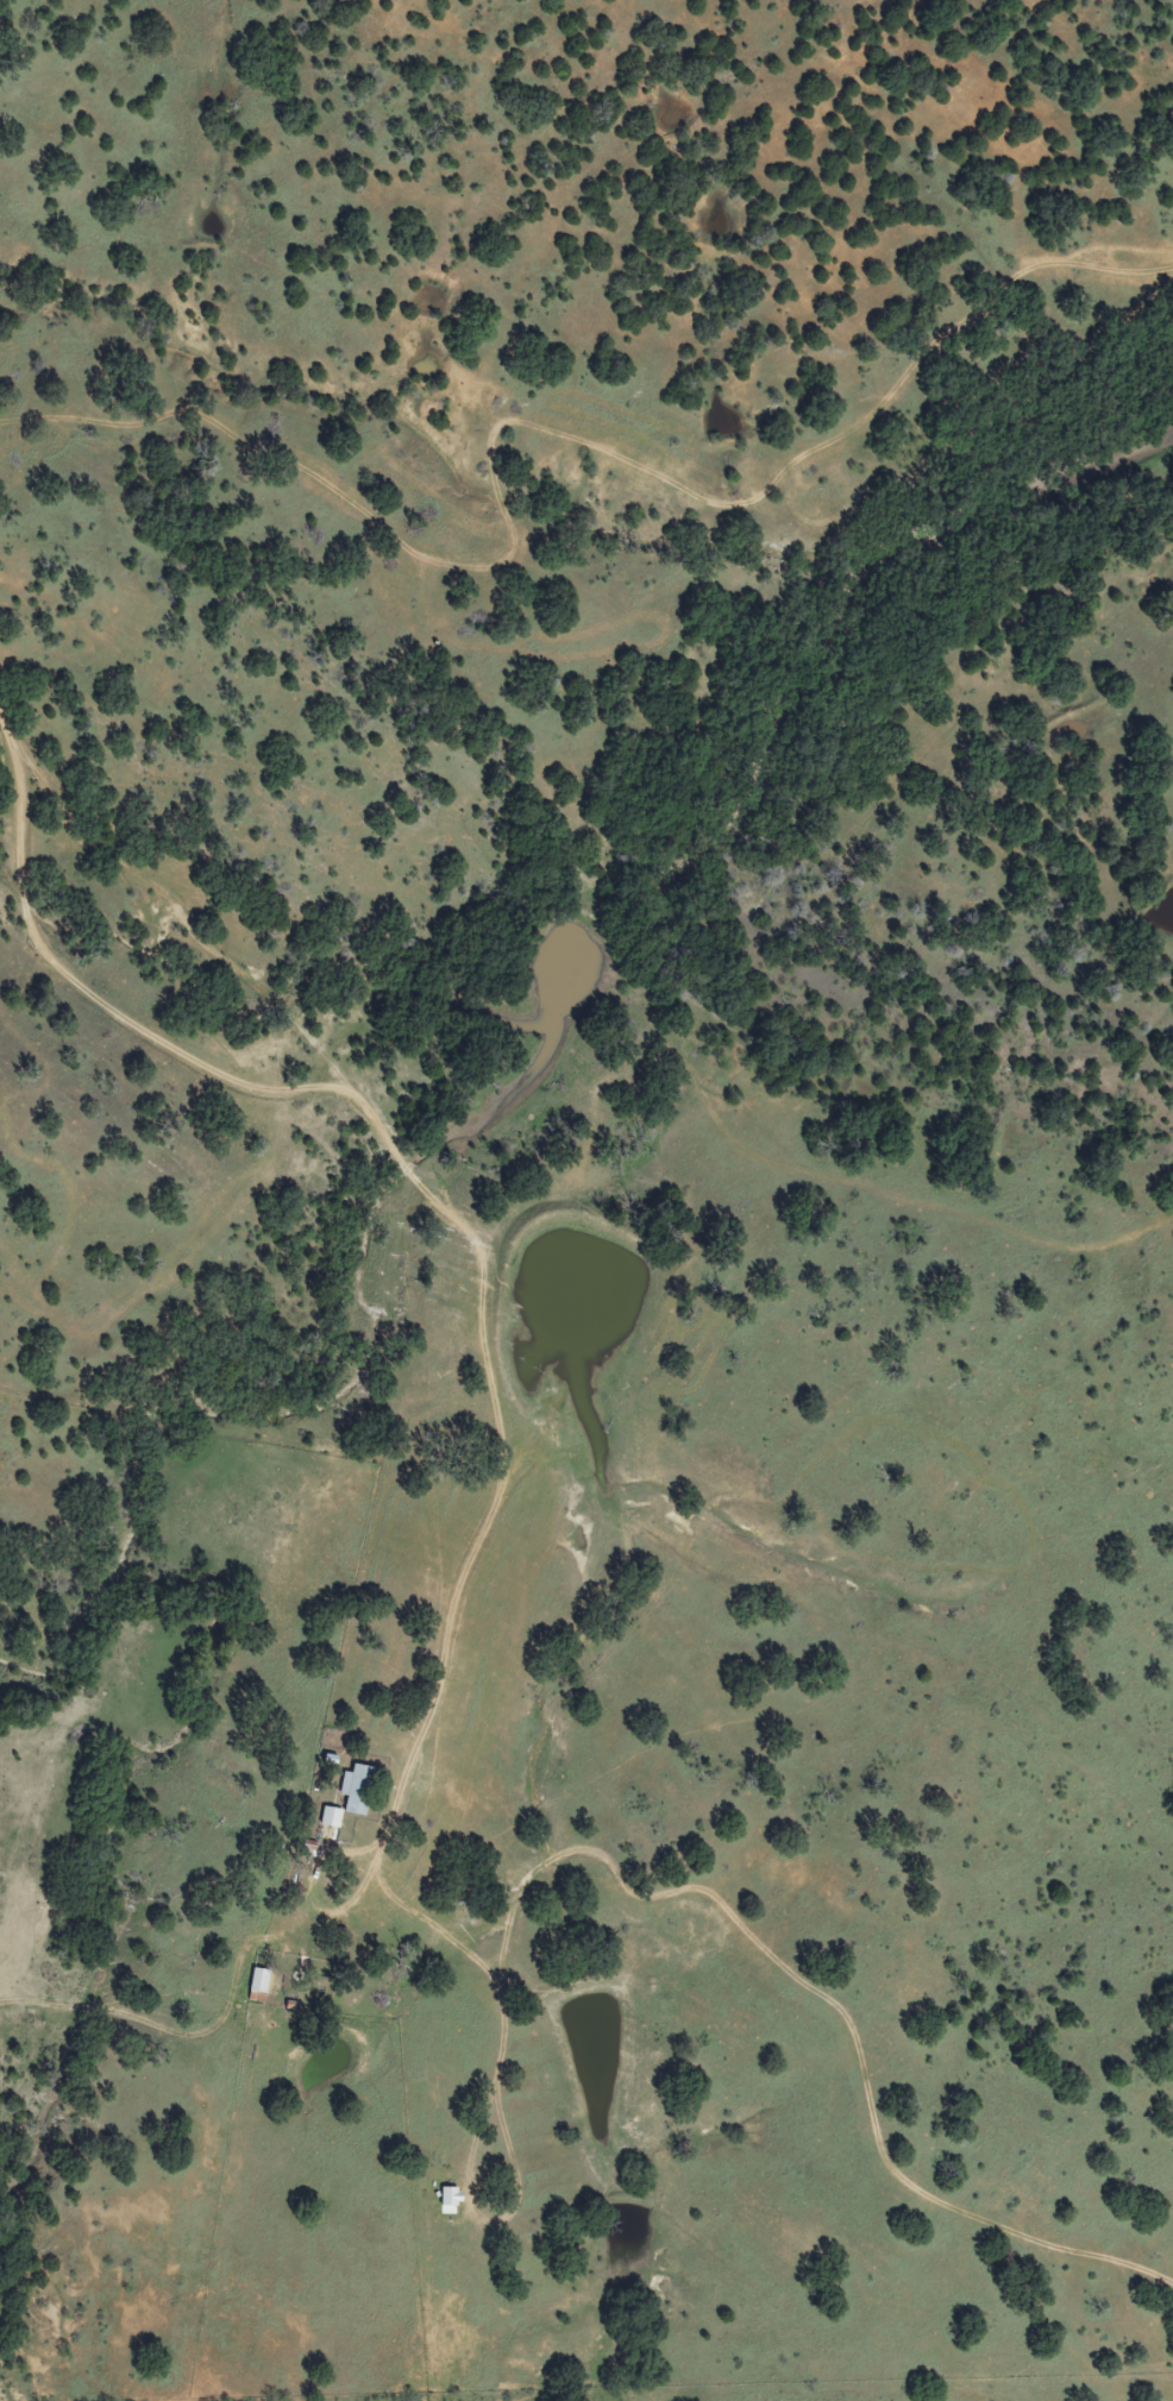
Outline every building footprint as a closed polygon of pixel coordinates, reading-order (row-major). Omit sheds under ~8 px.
[(374,1769),(352,1765),(350,1773),(344,1772),(339,1796),(347,1798),(344,1813),(364,1817),(374,1769)] [(319,1825),(337,1830),(342,1812),(324,1807),(319,1825)] [(246,2001),(263,2004),(269,1970),(252,1967),(246,2001)] [(460,2186),(439,2186),(439,2206),(460,2206),(460,2186)]
